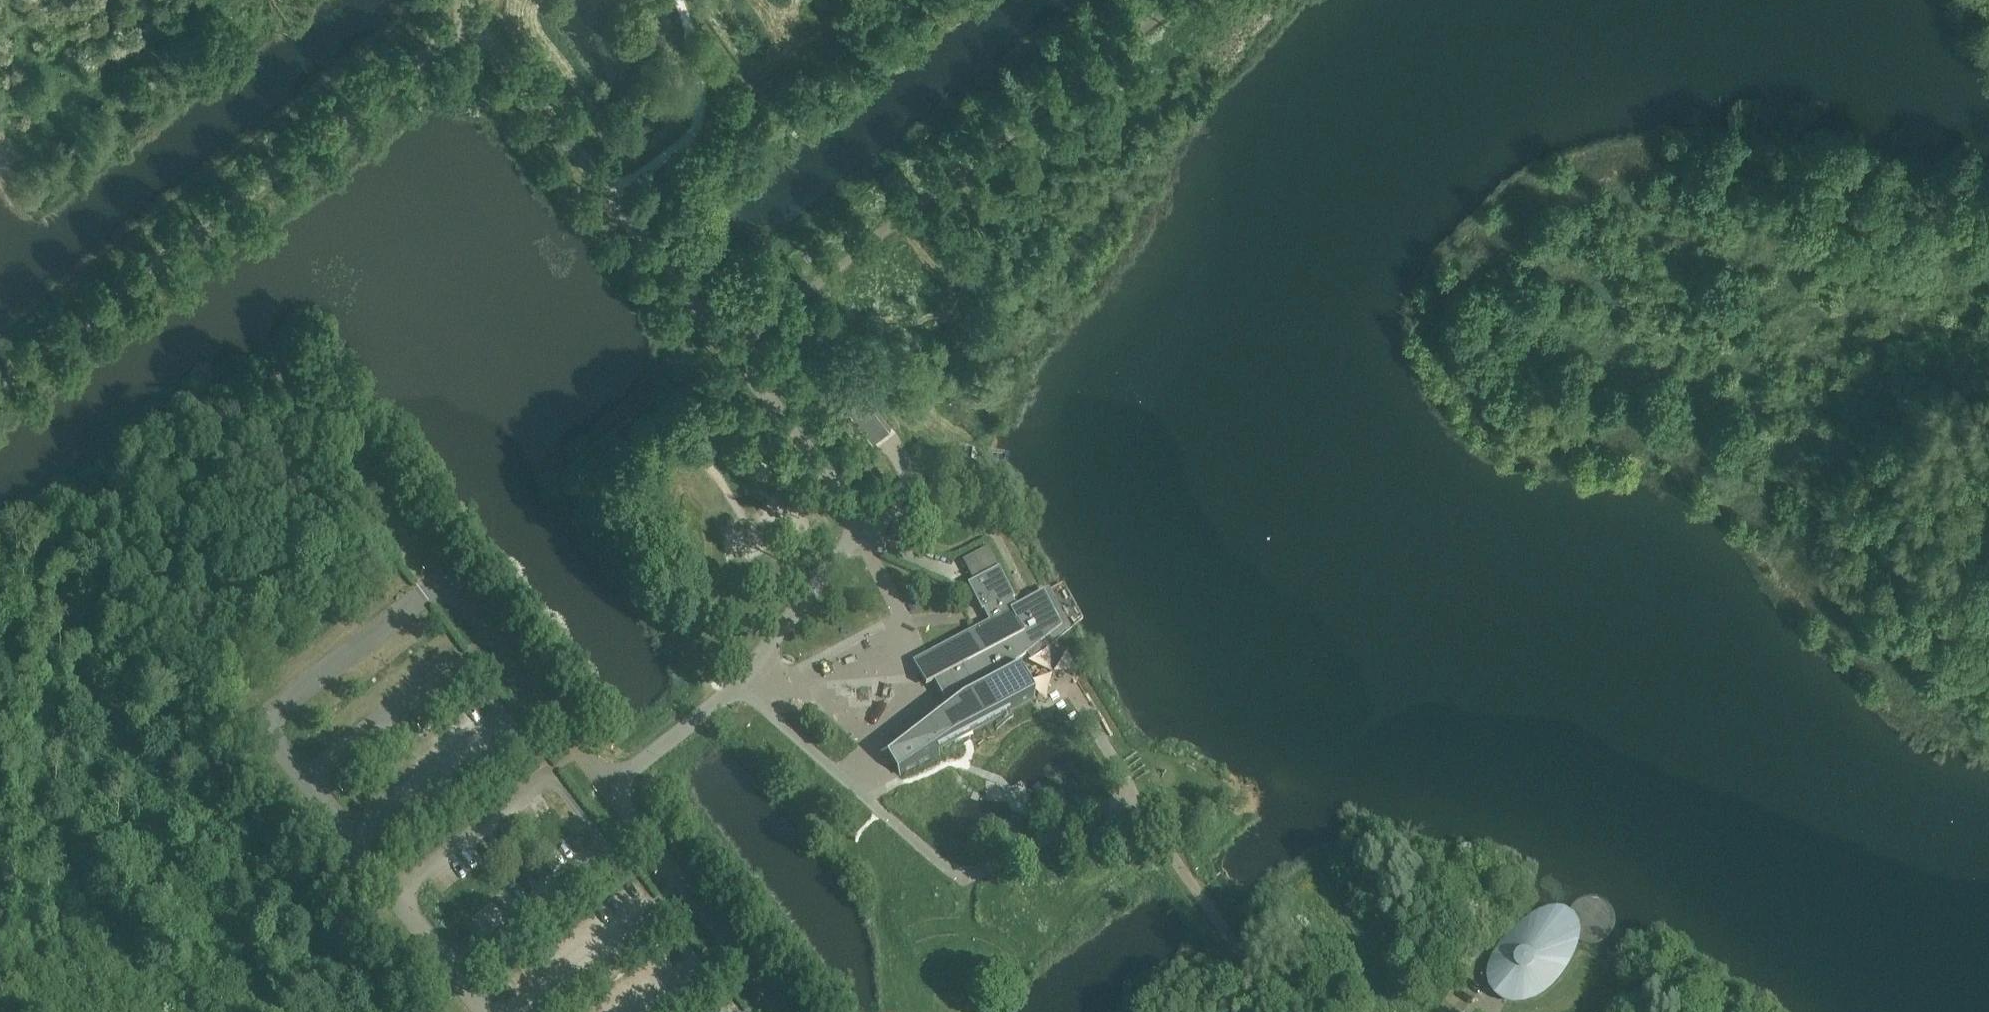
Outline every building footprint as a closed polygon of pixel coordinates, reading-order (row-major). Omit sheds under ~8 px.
[(1013,666),(1061,628),(1042,593),(1016,606),(1012,600),(1014,599),(998,568),(967,584),(981,611),(982,611),(988,621),(930,652),(941,673),(945,670),(959,695),(917,720),(880,749),(881,751),(882,750),(899,772),(898,774),(900,776),(939,755),(938,751),(1032,702),(1013,666)] [(1522,927),(1506,939),(1496,951),(1484,969),(1482,988),(1490,1003),(1502,1011),(1521,1011),(1537,1005),(1553,991),(1569,973),(1579,956),(1579,940),(1570,926),(1556,919),(1542,920),(1522,927)]
